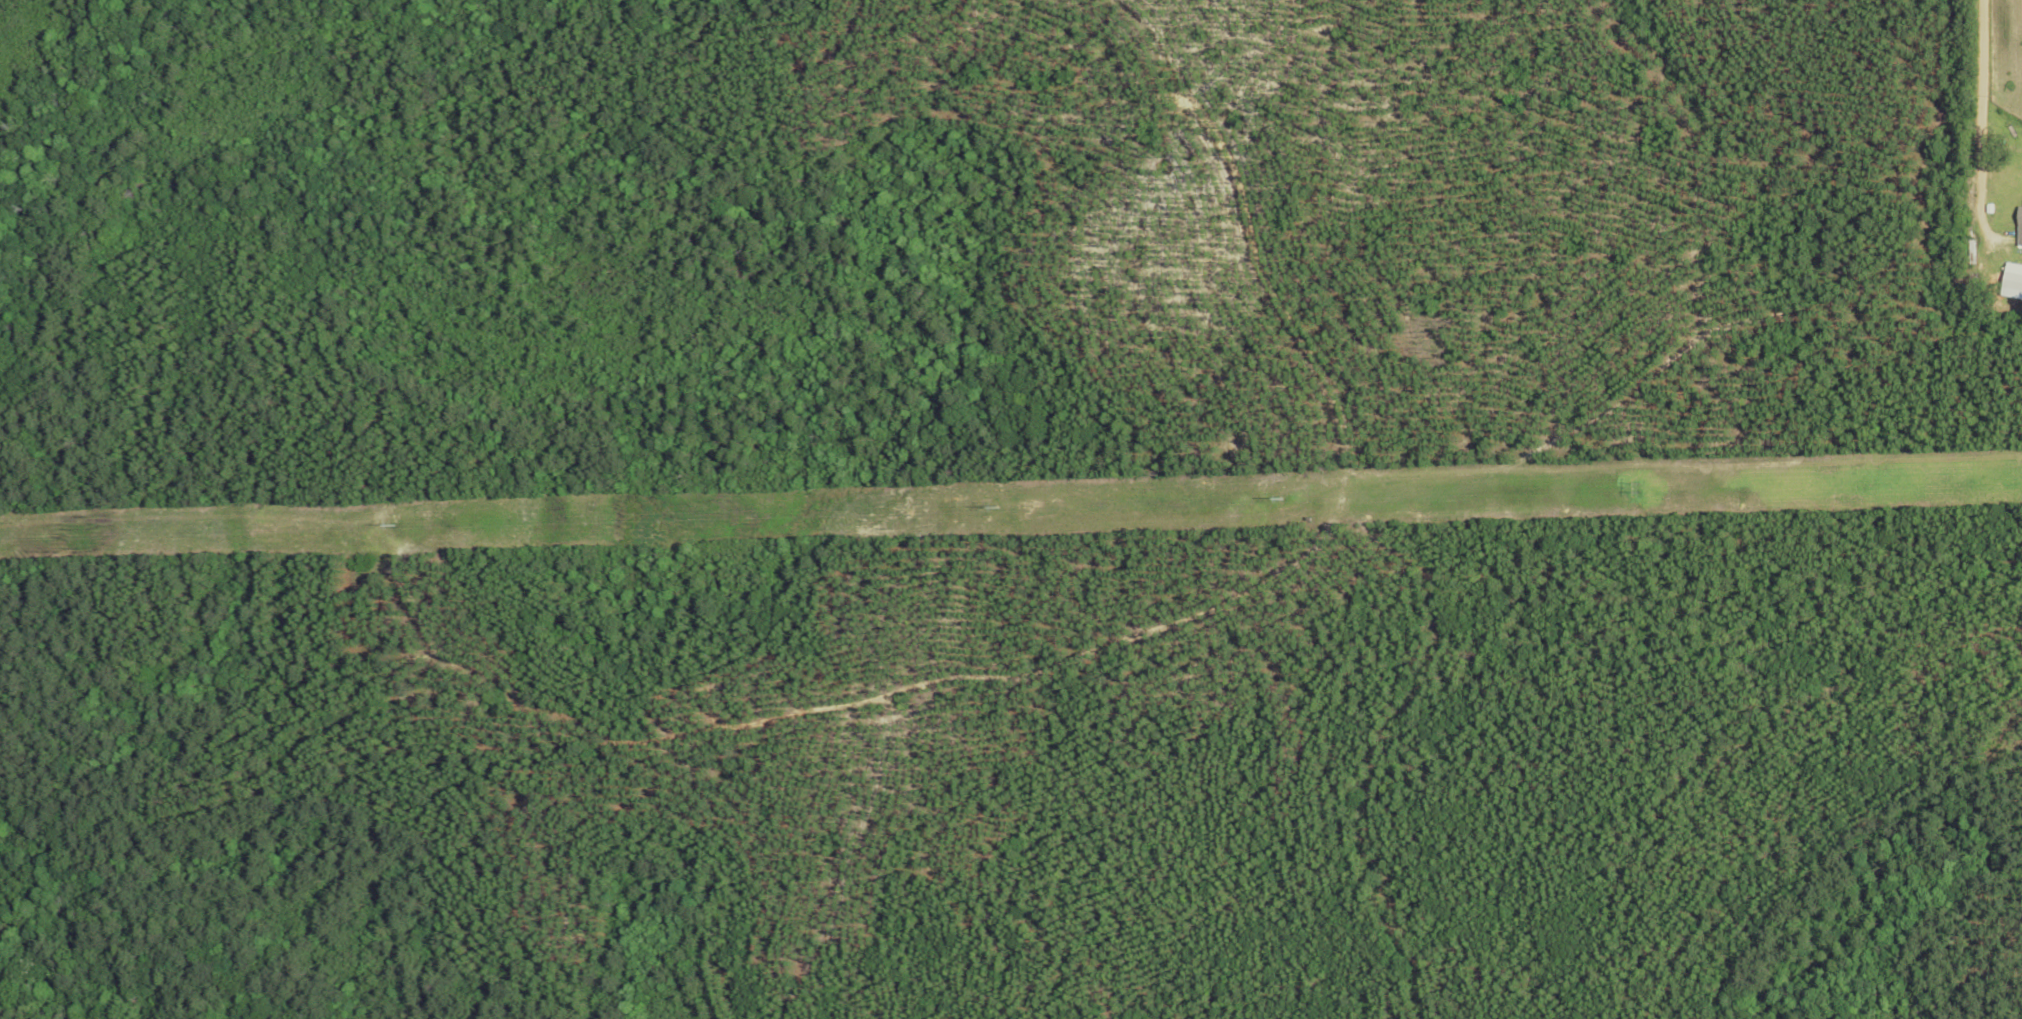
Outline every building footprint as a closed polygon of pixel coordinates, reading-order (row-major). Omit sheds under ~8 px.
[(2004,263),(2000,296),(2021,299),(2021,265),(2004,263)]
